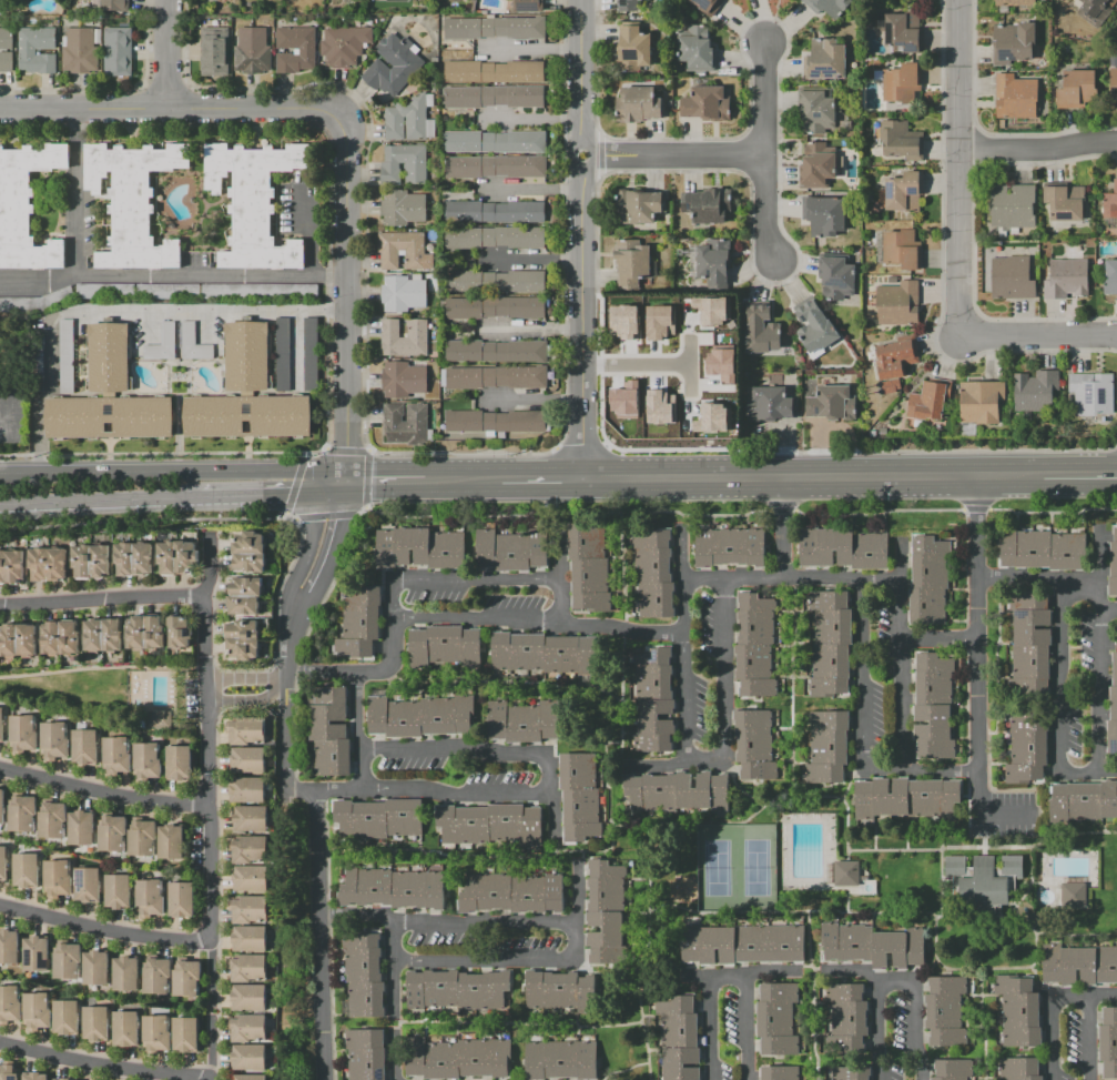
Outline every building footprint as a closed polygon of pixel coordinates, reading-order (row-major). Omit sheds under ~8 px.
[(102,10),(102,0),(128,0),(128,11),(102,10)] [(512,11),(512,0),(542,0),(542,11),(512,11)] [(617,12),(617,0),(650,0),(650,2),(638,2),(638,12),(617,12)] [(711,19),(685,0),(724,0),(711,19)] [(816,14),(802,0),(852,0),(853,1),(834,21),(822,9),(816,14)] [(1084,3),(1080,0),(1116,0),(1116,1),(1095,29),(1076,14),(1084,3)] [(886,13),(906,14),(907,11),(920,11),(920,28),(924,28),(924,53),(903,53),(903,47),(892,47),(893,22),(885,22),(886,13)] [(445,18),(536,18),(536,16),(546,16),(546,39),(445,39),(445,18)] [(993,65),(993,24),(1017,26),(1017,22),(1035,22),(1035,60),(1012,60),(1012,65),(993,65)] [(679,61),(678,36),(686,36),(686,26),(711,24),(712,34),(710,34),(710,41),(714,41),(715,71),(686,71),(686,61),(679,61)] [(620,26),(640,26),(640,32),(651,32),(651,67),(640,67),(641,72),(620,72),(620,26)] [(238,28),(266,27),(266,46),(271,46),(272,74),(242,74),(242,70),(234,70),(234,46),(238,46),(238,28)] [(314,27),(276,27),(276,74),(315,73),(314,27)] [(12,49),(0,49),(0,28),(12,28),(12,49)] [(54,28),(54,50),(37,50),(37,54),(55,54),(55,72),(27,72),(27,70),(19,70),(19,28),(54,28)] [(94,28),(94,47),(100,47),(100,73),(63,73),(63,47),(68,47),(68,28),(94,28)] [(132,28),(132,75),(104,75),(104,28),(132,28)] [(227,77),(202,77),(202,33),(209,33),(209,28),(227,28),(227,77)] [(324,28),(373,28),(373,43),(362,43),(362,57),(355,57),(355,64),(349,64),(349,68),(333,68),(333,65),(326,65),(326,55),(321,55),(321,40),(324,40),(324,28)] [(393,32),(400,40),(405,36),(420,50),(416,54),(425,62),(394,97),(387,91),(385,93),(378,87),(374,91),(359,78),(377,58),(389,69),(393,65),(374,48),(385,37),(387,39),(393,32)] [(845,78),(803,78),(803,54),(810,54),(810,38),(837,38),(837,44),(845,44),(845,78)] [(12,72),(0,72),(0,52),(12,52),(12,72)] [(445,82),(445,61),(481,61),(481,62),(495,62),(495,63),(507,63),(507,61),(544,61),(544,82),(445,82)] [(884,101),(884,69),(901,70),(901,63),(922,63),(922,91),(915,91),(915,107),(898,107),(898,102),(884,101)] [(1110,108),(1116,107),(1116,66),(1109,67),(1110,108)] [(1063,70),(1095,70),(1095,102),(1085,102),(1085,107),(1057,107),(1057,88),(1063,88),(1063,70)] [(996,73),(1014,73),(1014,79),(1037,79),(1037,119),(996,118),(996,73)] [(446,108),(446,87),(545,85),(545,108),(508,108),(508,105),(481,105),(481,108),(446,108)] [(692,85),(724,85),(724,97),(730,97),(730,121),(717,121),(717,119),(699,119),(699,117),(681,117),(681,97),(692,97),(692,85)] [(621,87),(653,87),(653,97),(666,97),(666,118),(643,118),(643,122),(616,123),(616,97),(621,97),(621,87)] [(804,134),(804,129),(802,129),(802,109),(800,109),(800,90),(825,90),(825,97),(834,97),(834,130),(825,130),(825,134),(804,134)] [(435,138),(426,138),(426,140),(385,141),(385,107),(396,107),(396,102),(410,102),(410,97),(425,92),(426,120),(435,120),(435,138)] [(923,162),(904,161),(904,157),(883,157),(883,142),(881,142),(882,120),(908,121),(908,131),(924,131),(923,162)] [(445,152),(445,132),(481,131),(481,133),(495,133),(495,134),(508,134),(508,131),(546,131),(546,151),(445,152)] [(180,268),(94,268),(94,252),(112,252),(112,245),(108,245),(108,236),(112,236),(112,214),(108,214),(108,204),(112,204),(112,198),(108,198),(108,189),(112,189),(112,170),(106,170),(106,176),(102,176),(102,194),(90,194),(90,190),(83,190),(84,143),(108,143),(108,149),(115,149),(115,145),(123,145),(123,148),(144,149),(144,145),(153,145),(153,150),(166,150),(166,142),(191,143),(191,168),(149,168),(149,188),(154,188),(154,196),(150,196),(150,203),(154,203),(154,213),(150,213),(150,235),(154,235),(154,245),(163,245),(163,238),(180,238),(180,268)] [(800,189),(800,165),(803,165),(803,155),(805,155),(805,142),(826,142),(826,153),(836,153),(836,178),(829,178),(829,189),(800,189)] [(63,268),(0,268),(0,144),(2,144),(2,149),(22,149),(22,144),(32,144),(32,149),(45,149),(45,143),(68,143),(69,169),(29,170),(29,189),(33,189),(33,198),(29,198),(29,204),(33,204),(33,213),(29,213),(29,236),(33,236),(33,246),(43,246),(43,245),(48,245),(48,240),(63,240),(63,268)] [(217,268),(217,252),(233,252),(233,244),(229,244),(229,236),(233,236),(233,216),(229,216),(229,204),(233,204),(233,198),(229,198),(229,189),(222,189),(222,195),(212,195),(212,190),(204,190),(204,143),(227,143),(227,150),(235,150),(235,145),(244,145),(244,150),(264,150),(264,145),(274,145),(274,150),(287,150),(287,143),(307,144),(306,169),(293,169),(293,172),(271,172),(271,188),(275,188),(275,199),(271,199),(271,204),(275,204),(275,214),(271,214),(271,236),(274,236),(274,246),(283,246),(283,245),(287,245),(287,240),(304,240),(304,268),(217,268)] [(426,145),(426,184),(405,184),(405,163),(399,163),(400,184),(380,185),(380,162),(384,162),(384,147),(426,145)] [(445,179),(445,157),(546,155),(546,178),(445,179)] [(923,171),(922,195),(920,195),(920,211),(886,210),(886,178),(903,178),(903,171),(923,171)] [(1114,178),(1116,178),(1116,218),(1104,218),(1104,193),(1114,193),(1114,178)] [(1035,185),(1034,203),(1032,203),(1032,226),(991,225),(992,184),(1035,185)] [(1043,186),(1083,188),(1083,220),(1052,220),(1052,203),(1043,202),(1043,186)] [(729,188),(729,194),(731,194),(731,215),(725,214),(725,224),(692,223),(692,212),(684,212),(686,206),(680,206),(681,192),(698,192),(698,190),(711,190),(711,188),(729,188)] [(384,226),(384,215),(380,215),(380,200),(383,200),(383,190),(407,189),(407,194),(425,194),(426,221),(407,221),(407,226),(384,226)] [(666,192),(666,214),(654,213),(654,224),(620,223),(621,208),(618,208),(618,189),(628,189),(628,191),(666,192)] [(802,198),(844,198),(844,231),(836,231),(836,238),(810,238),(810,223),(805,223),(805,221),(802,221),(802,198)] [(544,222),(451,223),(451,201),(483,201),(483,203),(507,203),(507,201),(544,201),(544,222)] [(444,228),(545,226),(545,248),(445,249),(444,228)] [(921,270),(897,270),(897,263),(883,263),(883,231),(902,231),(902,229),(915,229),(915,241),(921,241),(921,270)] [(378,233),(424,232),(424,255),(433,255),(433,270),(405,270),(405,250),(398,250),(398,270),(382,270),(380,252),(379,252),(378,233)] [(697,244),(709,244),(709,238),(730,239),(730,286),(708,286),(708,279),(695,279),(697,244)] [(650,245),(649,279),(639,279),(639,286),(619,285),(619,274),(617,274),(617,260),(613,260),(615,239),(639,240),(639,245),(650,245)] [(821,256),(845,258),(845,265),(854,265),(853,295),(843,295),(843,301),(831,300),(831,295),(820,294),(821,256)] [(992,256),(1029,258),(1029,279),(1036,279),(1035,300),(992,299),(992,256)] [(1043,297),(1044,280),(1049,280),(1050,259),(1088,260),(1087,299),(1043,297)] [(1105,261),(1116,261),(1116,294),(1105,294),(1105,261)] [(481,270),(481,291),(444,291),(444,271),(481,270)] [(497,292),(497,273),(508,273),(508,271),(545,270),(545,292),(497,292)] [(384,276),(408,275),(408,281),(426,280),(427,306),(407,307),(407,311),(384,311),(384,303),(382,303),(382,284),(384,284),(384,276)] [(879,324),(879,310),(876,310),(876,286),(900,286),(901,280),(917,280),(917,324),(879,324)] [(41,311),(0,311),(0,296),(41,296),(71,284),(74,299),(41,311)] [(134,284),(134,299),(75,299),(75,284),(134,284)] [(196,300),(136,300),(136,284),(196,284),(196,300)] [(202,284),(262,284),(262,299),(202,299),(202,284)] [(262,284),(316,284),(316,299),(262,299),(262,284)] [(813,294),(841,339),(823,350),(825,353),(813,361),(806,352),(808,352),(795,333),(804,327),(792,307),(813,294)] [(446,297),(545,296),(545,317),(446,319),(446,297)] [(729,297),(691,297),(691,308),(700,308),(700,324),(730,324),(729,297)] [(610,334),(619,334),(619,339),(637,339),(637,305),(609,306),(610,334)] [(675,337),(674,305),(646,306),(647,338),(675,337)] [(781,323),(780,350),(769,350),(769,353),(747,353),(747,306),(751,306),(751,305),(766,305),(766,306),(770,306),(770,323),(781,323)] [(699,314),(699,335),(669,335),(669,314),(699,314)] [(290,317),(291,387),(277,387),(276,317),(290,317)] [(317,317),(317,386),(304,387),(303,317),(317,317)] [(73,319),(73,393),(60,393),(60,319),(73,319)] [(398,319),(398,339),(408,339),(408,320),(427,319),(427,356),(382,356),(380,319),(398,319)] [(195,320),(196,345),(213,345),(214,359),(183,360),(181,320),(195,320)] [(175,359),(144,360),(144,345),(162,345),(162,322),(175,322),(175,359)] [(226,390),(225,322),(268,322),(268,390),(226,390)] [(89,392),(88,324),(128,323),(129,391),(89,392)] [(658,326),(658,347),(630,347),(630,326),(658,326)] [(915,333),(920,362),(903,364),(905,376),(876,381),(873,361),(879,360),(876,345),(898,341),(897,336),(915,333)] [(547,341),(547,363),(537,363),(537,362),(446,362),(446,341),(481,341),(481,342),(496,342),(496,343),(508,343),(508,341),(547,341)] [(733,349),(706,349),(706,374),(720,375),(719,383),(732,383),(733,349)] [(721,354),(722,421),(703,421),(703,391),(694,391),(694,404),(695,404),(695,414),(693,414),(694,425),(677,426),(677,370),(678,370),(678,367),(684,367),(684,370),(698,370),(697,354),(700,354),(700,352),(708,352),(708,354),(721,354)] [(426,365),(426,393),(408,393),(408,397),(384,397),(384,391),(382,391),(382,367),(384,367),(384,362),(408,362),(408,366),(426,365)] [(546,365),(546,387),(508,387),(508,385),(483,385),(483,387),(446,388),(446,385),(440,385),(440,367),(446,367),(495,367),(495,366),(537,366),(537,365),(546,365)] [(1059,371),(1059,390),(1052,390),(1053,411),(1015,411),(1015,373),(1027,373),(1027,377),(1035,377),(1035,371),(1059,371)] [(1074,416),(1075,392),(1068,392),(1068,374),(1113,374),(1113,414),(1097,414),(1097,416),(1074,416)] [(898,378),(901,388),(895,390),(896,392),(883,394),(881,382),(898,378)] [(910,394),(921,395),(923,381),(928,382),(928,378),(951,382),(948,400),(944,398),(941,421),(926,418),(925,421),(906,417),(910,394)] [(637,379),(623,380),(623,388),(610,388),(611,418),(638,417),(637,379)] [(1005,382),(1005,400),(999,400),(999,424),(976,424),(976,422),(961,423),(961,383),(1005,382)] [(855,395),(855,420),(835,420),(835,421),(829,421),(829,417),(806,417),(805,396),(816,396),(816,386),(850,385),(850,395),(855,395)] [(796,397),(796,417),(775,418),(775,421),(772,421),(772,422),(766,422),(766,421),(764,422),(764,420),(759,420),(759,421),(756,421),(756,422),(750,423),(750,421),(747,421),(745,397),(752,397),(752,387),(785,386),(785,397),(796,397)] [(663,387),(663,405),(659,405),(659,416),(652,416),(652,415),(649,415),(649,416),(641,416),(641,415),(630,415),(630,405),(632,405),(632,393),(650,393),(650,387),(663,387)] [(311,395),(311,435),(185,436),(184,396),(311,395)] [(171,396),(171,436),(45,437),(45,397),(171,396)] [(426,403),(427,428),(433,428),(433,441),(427,441),(427,442),(419,442),(419,445),(407,445),(407,442),(386,442),(386,435),(383,435),(383,403),(403,403),(403,414),(402,414),(402,421),(406,421),(406,403),(426,403)] [(692,420),(692,431),(726,430),(726,403),(700,403),(700,420),(692,420)] [(546,411),(546,431),(505,432),(505,437),(497,437),(497,431),(446,432),(446,411),(483,411),(483,412),(496,412),(496,413),(508,413),(508,411),(546,411)] [(568,524),(603,524),(603,557),(607,557),(607,592),(610,592),(610,612),(587,612),(587,608),(571,608),(571,559),(568,559),(568,524)] [(1114,527),(1116,527),(1116,595),(1108,595),(1108,576),(1109,576),(1109,542),(1114,542),(1114,527)] [(464,532),(465,567),(429,568),(429,565),(414,565),(414,548),(410,548),(410,565),(396,565),(396,567),(377,568),(376,529),(429,528),(429,533),(464,532)] [(886,533),(886,569),(851,569),(851,566),(836,566),(835,551),(832,551),(832,566),(799,566),(798,528),(816,528),(816,529),(851,529),(851,533),(886,533)] [(547,529),(547,568),(531,568),(531,573),(496,573),(496,568),(478,568),(478,531),(497,531),(497,536),(530,536),(530,529),(547,529)] [(670,529),(670,539),(669,539),(669,547),(670,547),(671,557),(669,557),(670,574),(671,573),(671,582),(674,582),(674,592),(672,592),(672,615),(638,615),(638,581),(636,581),(634,546),(632,547),(632,537),(650,536),(649,529),(670,529)] [(763,529),(764,567),(755,567),(755,566),(747,566),(747,565),(738,565),(738,564),(721,564),(721,565),(713,565),(713,566),(704,566),(704,567),(695,568),(695,532),(697,532),(697,529),(711,529),(711,531),(720,531),(720,529),(729,529),(729,531),(731,531),(731,529),(745,529),(745,531),(748,531),(748,529),(763,529)] [(263,535),(263,544),(264,544),(264,553),(265,553),(264,565),(264,572),(244,572),(244,568),(233,568),(233,558),(234,558),(234,554),(232,554),(232,542),(235,542),(235,534),(243,534),(243,531),(255,531),(255,535),(263,535)] [(1085,534),(1085,571),(1049,571),(1049,567),(1015,567),(1015,566),(1001,566),(1001,548),(997,548),(997,531),(1050,531),(1050,534),(1085,534)] [(948,541),(948,553),(946,553),(946,588),(944,588),(944,624),(908,625),(908,587),(912,587),(911,535),(933,535),(933,541),(948,541)] [(194,542),(194,545),(195,545),(195,549),(197,549),(197,562),(194,562),(194,569),(186,571),(186,573),(176,573),(176,574),(161,574),(161,564),(158,564),(158,543),(167,543),(167,542),(185,541),(185,542),(194,542)] [(151,543),(151,573),(144,573),(133,573),(133,574),(128,574),(128,576),(118,576),(118,563),(114,563),(114,544),(120,544),(120,543),(139,543),(139,542),(144,542),(144,543),(151,543)] [(111,545),(111,574),(104,574),(104,578),(77,578),(77,568),(73,568),(73,546),(83,546),(83,545),(111,545)] [(65,548),(65,579),(42,578),(42,582),(32,582),(32,568),(29,568),(29,549),(34,549),(34,548),(53,548),(53,547),(65,548)] [(6,583),(0,583),(0,551),(23,551),(23,578),(18,578),(18,583),(7,583),(7,579),(6,579),(6,583)] [(261,577),(261,585),(264,585),(264,594),(261,594),(261,596),(258,596),(258,602),(260,602),(260,608),(258,607),(257,614),(229,614),(229,607),(227,607),(227,596),(231,596),(231,594),(230,594),(230,583),(233,583),(233,577),(261,577)] [(380,587),(380,606),(379,606),(379,640),(373,640),(373,658),(351,658),(351,653),(335,653),(335,639),(343,639),(343,587),(380,587)] [(847,589),(847,608),(852,608),(852,644),(849,644),(849,693),(811,693),(811,677),(813,677),(813,643),(816,643),(816,609),(811,609),(811,589),(847,589)] [(1050,609),(1050,625),(1035,626),(1035,629),(1050,629),(1050,645),(1048,645),(1048,679),(1047,679),(1047,695),(1023,695),(1023,689),(1011,689),(1009,678),(1013,678),(1013,645),(1014,645),(1014,610),(1011,610),(1009,592),(1047,592),(1047,609),(1050,609)] [(774,599),(774,602),(775,602),(775,608),(774,608),(774,610),(771,610),(771,612),(772,612),(772,627),(771,627),(771,629),(773,629),(773,644),(771,644),(771,645),(769,645),(769,647),(770,647),(770,662),(769,662),(769,664),(771,664),(771,679),(775,679),(775,680),(776,680),(776,695),(774,695),(774,697),(739,697),(739,688),(740,688),(740,679),(734,679),(734,670),(737,670),(737,654),(734,654),(734,645),(737,645),(737,637),(739,637),(739,620),(737,620),(737,610),(739,610),(739,603),(738,603),(738,593),(750,593),(750,594),(758,594),(758,599),(774,599)] [(163,626),(163,647),(153,647),(153,648),(144,648),(126,648),(126,620),(132,620),(132,616),(143,616),(143,619),(144,619),(144,616),(160,616),(160,626),(163,626)] [(189,619),(189,627),(192,627),(192,639),(190,639),(190,644),(189,644),(189,647),(180,646),(180,647),(170,647),(170,625),(167,625),(167,617),(170,617),(170,616),(181,616),(181,619),(189,619)] [(118,619),(118,630),(120,630),(120,639),(121,639),(121,649),(115,649),(115,650),(97,650),(97,652),(92,652),(90,652),(84,652),(84,622),(91,622),(91,619),(118,619)] [(257,620),(257,630),(258,630),(258,648),(257,648),(257,657),(255,657),(255,658),(250,658),(250,660),(238,660),(238,657),(230,657),(230,649),(227,649),(227,639),(226,639),(226,636),(226,626),(226,624),(235,624),(235,620),(257,620)] [(78,632),(79,653),(69,653),(69,654),(60,654),(42,654),(41,626),(47,626),(47,622),(58,622),(58,624),(60,624),(60,622),(75,622),(75,632),(78,632)] [(7,656),(0,656),(0,628),(4,628),(4,624),(16,624),(16,627),(17,627),(17,625),(29,624),(29,626),(35,626),(35,655),(29,655),(29,657),(23,657),(23,655),(17,655),(17,656),(16,656),(16,658),(7,658),(7,656)] [(479,628),(479,667),(460,667),(460,662),(427,662),(427,667),(408,667),(408,629),(426,629),(426,625),(461,625),(461,628),(479,628)] [(597,636),(597,658),(590,658),(590,675),(578,675),(578,672),(544,672),(544,669),(491,669),(491,632),(510,632),(510,634),(544,634),(544,636),(597,636)] [(1116,637),(1116,759),(1106,759),(1107,721),(1109,721),(1109,688),(1111,688),(1113,653),(1116,653),(1116,637)] [(669,646),(669,665),(672,665),(672,675),(670,675),(671,690),(672,690),(672,699),(674,699),(674,708),(673,708),(673,714),(659,714),(659,720),(673,720),(673,725),(674,725),(674,734),(670,735),(670,743),(672,743),(672,751),(636,751),(636,750),(634,750),(634,736),(636,736),(636,735),(640,735),(640,734),(638,734),(638,699),(637,699),(636,666),(632,666),(632,654),(651,654),(651,646),(669,646)] [(954,739),(954,758),(916,758),(916,740),(913,740),(913,724),(928,724),(928,720),(913,720),(913,705),(915,705),(915,653),(937,653),(937,658),(953,658),(953,672),(951,672),(950,739),(954,739)] [(346,686),(347,720),(331,720),(331,724),(347,724),(347,739),(351,738),(351,775),(315,775),(315,740),(309,740),(309,705),(308,705),(308,687),(346,686)] [(387,695),(387,702),(420,700),(420,698),(455,697),(455,695),(474,695),(474,718),(470,718),(470,733),(422,734),(422,736),(387,737),(386,733),(369,734),(368,696),(387,695)] [(559,702),(559,739),(541,739),(541,743),(506,743),(506,739),(488,739),(488,702),(507,702),(507,707),(540,707),(540,702),(559,702)] [(849,709),(849,729),(846,729),(846,764),(843,764),(843,781),(805,781),(805,763),(811,763),(811,709),(849,709)] [(171,711),(171,727),(146,727),(146,711),(171,711)] [(740,780),(740,771),(741,771),(741,763),(735,763),(735,754),(738,754),(738,737),(735,737),(735,720),(733,720),(733,711),(771,711),(771,727),(770,727),(770,736),(771,736),(771,745),(770,745),(770,747),(771,747),(771,763),(775,763),(775,764),(778,764),(778,778),(776,778),(776,780),(740,780)] [(1009,713),(1048,713),(1049,731),(1046,731),(1046,766),(1043,766),(1043,780),(1028,780),(1028,784),(1005,784),(1005,765),(1011,765),(1009,713)] [(34,715),(33,731),(37,731),(37,750),(23,750),(23,753),(13,753),(13,747),(9,747),(9,716),(24,716),(24,715),(34,715)] [(264,717),(264,730),(265,730),(265,741),(248,741),(248,745),(230,745),(230,731),(225,731),(225,721),(238,721),(238,717),(264,717)] [(65,721),(65,738),(68,738),(68,757),(54,757),(54,759),(44,759),(44,754),(40,754),(41,723),(57,723),(57,721),(65,721)] [(97,730),(97,764),(80,764),(80,763),(72,763),(72,730),(97,730)] [(126,736),(126,753),(130,753),(130,771),(116,771),(116,773),(106,773),(106,768),(102,768),(102,737),(118,737),(118,736),(126,736)] [(158,743),(158,759),(161,759),(161,778),(146,777),(146,779),(138,779),(138,775),(133,775),(133,744),(149,744),(149,743),(158,743)] [(191,746),(191,778),(183,778),(183,780),(166,780),(166,746),(191,746)] [(264,747),(264,771),(232,771),(232,764),(230,764),(230,755),(233,755),(233,747),(264,747)] [(563,790),(560,790),(560,755),(596,754),(596,789),(598,789),(599,822),(601,822),(602,837),(586,837),(586,842),(565,842),(563,790)] [(727,774),(728,810),(725,810),(725,812),(712,812),(712,811),(710,811),(710,807),(678,808),(677,806),(677,808),(674,808),(674,809),(643,810),(643,808),(642,808),(642,811),(641,811),(641,812),(626,812),(626,787),(623,787),(623,775),(633,775),(633,776),(642,776),(641,774),(650,774),(650,776),(667,775),(667,774),(676,774),(676,771),(684,771),(684,773),(690,773),(690,788),(697,788),(695,773),(701,773),(701,771),(710,771),(710,776),(719,776),(719,774),(727,774)] [(264,778),(264,803),(231,801),(231,795),(229,795),(229,785),(231,785),(231,777),(264,778)] [(963,783),(963,820),(946,820),(946,817),(911,818),(911,817),(876,816),(876,821),(860,821),(857,784),(876,784),(876,780),(892,780),(892,796),(895,796),(895,780),(911,780),(911,781),(945,781),(945,783),(963,783)] [(1101,781),(1116,780),(1116,797),(1116,817),(1101,817),(1101,819),(1049,820),(1049,798),(1054,798),(1053,785),(1067,785),(1067,784),(1101,783),(1101,781)] [(35,797),(35,816),(33,816),(33,831),(9,831),(9,805),(12,805),(12,796),(22,796),(22,797),(35,797)] [(420,798),(420,835),(385,835),(385,837),(338,838),(337,821),(333,821),(332,799),(351,799),(351,803),(384,801),(384,798),(420,798)] [(65,804),(65,821),(62,821),(62,838),(38,838),(39,811),(42,811),(42,801),(52,801),(52,804),(65,804)] [(540,807),(540,845),(524,845),(524,839),(488,840),(488,844),(440,844),(440,827),(435,827),(435,805),(454,805),(454,807),(487,807),(487,804),(522,804),(522,807),(540,807)] [(266,806),(267,830),(233,830),(233,814),(235,814),(235,806),(266,806)] [(92,812),(92,845),(68,845),(68,812),(75,812),(75,811),(84,811),(84,812),(92,812)] [(125,817),(125,835),(123,835),(123,851),(99,851),(99,824),(103,824),(103,815),(112,815),(112,817),(125,817)] [(155,821),(155,839),(152,839),(152,856),(128,856),(128,828),(131,828),(131,819),(142,819),(142,821),(155,821)] [(182,827),(182,859),(156,859),(156,827),(165,827),(165,825),(174,825),(174,827),(182,827)] [(266,836),(266,848),(267,848),(267,860),(251,860),(251,864),(233,864),(233,850),(227,850),(229,840),(235,840),(235,836),(266,836)] [(38,854),(38,888),(21,888),(21,886),(13,886),(13,854),(38,854)] [(1023,856),(1023,878),(1015,879),(1015,892),(1007,892),(1007,905),(961,905),(961,887),(952,887),(952,876),(945,876),(944,856),(965,856),(965,868),(973,868),(973,856),(994,856),(994,867),(1002,867),(1002,856),(1023,856)] [(624,866),(624,868),(627,868),(627,876),(626,876),(626,878),(622,878),(622,879),(624,879),(624,894),(622,894),(622,896),(624,896),(624,911),(621,911),(621,912),(622,912),(622,928),(621,928),(621,929),(622,929),(622,946),(626,946),(626,948),(627,948),(627,963),(590,965),(590,955),(591,955),(591,947),(587,947),(587,938),(588,938),(588,932),(602,932),(602,927),(588,927),(588,921),(587,921),(587,911),(588,911),(588,904),(590,904),(590,887),(588,887),(588,877),(590,877),(590,869),(589,869),(589,859),(600,859),(600,860),(609,860),(609,866),(624,866)] [(69,860),(69,877),(71,877),(71,895),(58,895),(58,899),(48,899),(48,892),(44,892),(44,861),(59,861),(59,860),(69,860)] [(860,862),(860,887),(835,887),(835,862),(860,862)] [(266,866),(267,890),(233,890),(233,874),(235,874),(235,866),(266,866)] [(441,872),(443,909),(434,910),(434,908),(416,908),(416,906),(399,906),(399,908),(390,908),(390,905),(383,905),(383,902),(365,904),(365,905),(356,905),(356,902),(348,902),(348,905),(338,905),(338,892),(339,892),(339,884),(345,884),(345,867),(354,866),(354,868),(356,868),(356,870),(357,870),(357,869),(372,869),(372,870),(375,870),(375,869),(389,869),(389,870),(390,870),(390,872),(392,872),(392,871),(406,871),(406,874),(408,872),(408,871),(424,871),(424,872),(427,872),(427,871),(440,871),(440,872),(441,872)] [(99,868),(99,902),(82,902),(82,900),(74,900),(74,868),(99,868)] [(561,875),(562,911),(554,911),(554,909),(545,909),(545,912),(536,912),(536,910),(519,910),(519,912),(510,912),(510,909),(501,910),(501,908),(485,908),(485,910),(468,910),(468,912),(458,912),(458,899),(459,899),(459,891),(465,891),(465,874),(474,874),(474,875),(477,875),(477,874),(493,874),(493,875),(495,875),(494,874),(510,874),(510,876),(544,876),(544,878),(545,878),(545,875),(546,875),(546,874),(560,874),(560,875),(561,875)] [(129,875),(130,909),(112,909),(112,907),(105,907),(104,875),(129,875)] [(160,879),(160,896),(163,896),(163,915),(150,915),(150,916),(140,916),(140,911),(135,911),(135,880),(151,880),(151,879),(160,879)] [(193,882),(193,917),(185,917),(185,918),(175,917),(175,916),(169,916),(169,882),(193,882)] [(1084,884),(1085,908),(1059,908),(1059,884),(1084,884)] [(266,896),(266,908),(267,908),(267,921),(251,920),(251,923),(232,923),(233,910),(227,910),(227,899),(235,900),(235,896),(266,896)] [(922,929),(923,963),(922,963),(922,966),(913,966),(913,965),(905,965),(905,968),(896,969),(896,967),(891,967),(891,952),(884,952),(885,967),(880,967),(880,969),(871,969),(871,961),(862,961),(862,959),(845,959),(845,961),(836,961),(836,959),(829,959),(829,960),(823,960),(823,946),(820,946),(820,922),(835,922),(835,923),(836,923),(836,926),(852,926),(852,927),(854,927),(854,925),(863,925),(863,926),(871,926),(871,932),(886,932),(886,933),(888,933),(888,932),(905,932),(904,929),(906,929),(906,928),(921,928),(921,929),(922,929)] [(804,926),(805,961),(735,962),(735,965),(720,965),(719,949),(715,949),(715,965),(700,965),(700,961),(682,961),(682,923),(700,923),(700,928),(737,928),(737,926),(804,926)] [(266,926),(265,950),(232,950),(232,933),(234,933),(234,926),(266,926)] [(18,963),(0,963),(0,931),(0,929),(10,929),(10,931),(18,931),(18,963)] [(380,935),(380,940),(378,940),(378,948),(380,948),(380,958),(379,958),(379,973),(380,973),(380,982),(384,982),(384,991),(383,991),(383,1008),(384,1008),(384,1018),(349,1018),(349,1010),(348,1010),(348,983),(346,983),(346,976),(346,949),(343,949),(343,935),(380,935)] [(48,939),(48,970),(22,970),(23,939),(30,939),(30,937),(40,937),(40,938),(48,939)] [(80,945),(80,962),(78,962),(77,979),(53,979),(53,947),(57,947),(57,943),(67,943),(67,945),(80,945)] [(1097,947),(1116,947),(1116,983),(1096,982),(1096,986),(1079,986),(1079,970),(1076,970),(1076,986),(1060,986),(1060,983),(1043,983),(1043,945),(1060,945),(1060,949),(1097,949),(1097,947)] [(108,952),(106,985),(82,985),(83,952),(90,952),(90,950),(100,950),(99,952),(108,952)] [(265,955),(265,966),(266,966),(266,979),(250,979),(250,982),(232,981),(232,969),(226,969),(226,958),(234,958),(234,955),(265,955)] [(136,958),(136,990),(112,990),(112,958),(120,959),(120,956),(129,957),(129,958),(136,958)] [(170,959),(170,978),(166,978),(166,993),(142,993),(142,962),(146,962),(146,958),(156,958),(156,959),(170,959)] [(200,961),(200,980),(196,980),(196,997),(172,996),(172,965),(176,965),(176,960),(186,960),(186,961),(200,961)] [(509,970),(509,990),(504,990),(504,1009),(458,1009),(458,1006),(424,1006),(424,1007),(422,1007),(422,1009),(408,1009),(408,1007),(406,1008),(406,970),(415,970),(415,972),(424,972),(424,970),(433,970),(433,971),(448,971),(448,969),(458,969),(458,972),(466,972),(466,975),(483,975),(483,972),(500,972),(500,970),(509,970)] [(596,975),(596,1005),(578,1005),(578,1008),(529,1008),(529,1007),(527,1007),(527,970),(536,970),(536,971),(552,971),(552,975),(570,975),(570,971),(578,971),(578,977),(587,977),(587,975),(596,975)] [(1038,993),(1038,1028),(1040,1028),(1040,1047),(1003,1048),(1002,996),(996,996),(996,976),(1018,976),(1018,979),(1032,979),(1032,993),(1038,993)] [(964,978),(964,979),(966,979),(966,995),(959,995),(959,1029),(965,1029),(965,1030),(966,1030),(966,1044),(965,1044),(965,1047),(928,1047),(928,1038),(930,1038),(930,1030),(925,1030),(925,1003),(924,1003),(924,995),(930,995),(930,987),(927,987),(927,978),(964,978)] [(798,983),(798,1003),(791,1003),(792,1037),(798,1037),(798,1056),(760,1056),(760,1038),(756,1038),(755,1002),(760,1002),(760,985),(798,983)] [(265,985),(265,1009),(231,1009),(231,992),(233,992),(233,985),(265,985)] [(864,985),(864,993),(862,993),(863,1002),(867,1001),(867,1011),(866,1011),(866,1028),(869,1028),(869,1037),(864,1037),(864,1053),(827,1054),(827,1037),(832,1036),(832,1003),(833,1003),(833,1002),(826,1002),(826,985),(864,985)] [(7,1025),(0,1025),(0,986),(9,986),(18,986),(17,1002),(20,1002),(20,1020),(7,1020),(7,1025)] [(48,992),(48,1009),(50,1009),(50,1027),(37,1027),(37,1032),(27,1032),(27,1025),(22,1025),(22,993),(38,993),(38,992),(48,992)] [(699,1067),(699,1079),(663,1079),(663,1048),(661,1048),(661,1015),(656,1015),(656,1001),(671,1001),(671,995),(693,995),(693,1012),(697,1012),(697,1047),(699,1047),(699,1063),(683,1063),(683,1067),(699,1067)] [(77,1000),(78,1034),(60,1034),(60,1032),(53,1032),(52,1000),(77,1000)] [(106,1007),(108,1041),(90,1041),(90,1038),(83,1039),(82,1007),(106,1007)] [(1100,1007),(1116,1007),(1116,1078),(1100,1078),(1100,1060),(1097,1060),(1097,1025),(1100,1025),(1100,1007)] [(136,1011),(136,1046),(130,1046),(130,1047),(120,1047),(120,1046),(112,1046),(112,1011),(136,1011)] [(166,1015),(166,1032),(170,1032),(170,1050),(156,1050),(156,1051),(146,1051),(146,1047),(142,1047),(142,1016),(158,1016),(158,1015),(166,1015)] [(265,1015),(265,1026),(266,1026),(266,1039),(250,1039),(250,1042),(231,1042),(232,1029),(226,1029),(226,1018),(234,1019),(234,1015),(265,1015)] [(196,1018),(196,1052),(180,1052),(180,1050),(172,1050),(172,1018),(196,1018)] [(385,1048),(385,1079),(350,1079),(349,1049),(347,1049),(347,1030),(385,1030),(385,1048)] [(510,1039),(510,1063),(507,1063),(507,1078),(491,1078),(491,1076),(459,1076),(459,1079),(424,1079),(424,1076),(406,1076),(405,1037),(424,1037),(425,1043),(457,1042),(457,1040),(510,1039)] [(596,1042),(596,1079),(577,1079),(577,1078),(545,1078),(545,1079),(525,1079),(525,1042),(596,1042)] [(264,1044),(264,1069),(230,1069),(230,1052),(232,1052),(233,1044),(264,1044)] [(1042,1076),(1042,1079),(1006,1079),(1006,1078),(1001,1078),(1001,1058),(1037,1058),(1037,1076),(1042,1076)] [(17,1068),(17,1079),(0,1079),(0,1066),(3,1066),(3,1060),(13,1060),(13,1068),(17,1068)] [(966,1077),(966,1079),(931,1079),(931,1078),(936,1077),(936,1069),(934,1069),(934,1060),(971,1060),(971,1061),(972,1061),(972,1076),(971,1076),(971,1077),(966,1077)] [(798,1066),(798,1079),(760,1079),(760,1067),(798,1066)] [(867,1077),(867,1079),(832,1079),(832,1067),(870,1067),(870,1077),(867,1077)]
